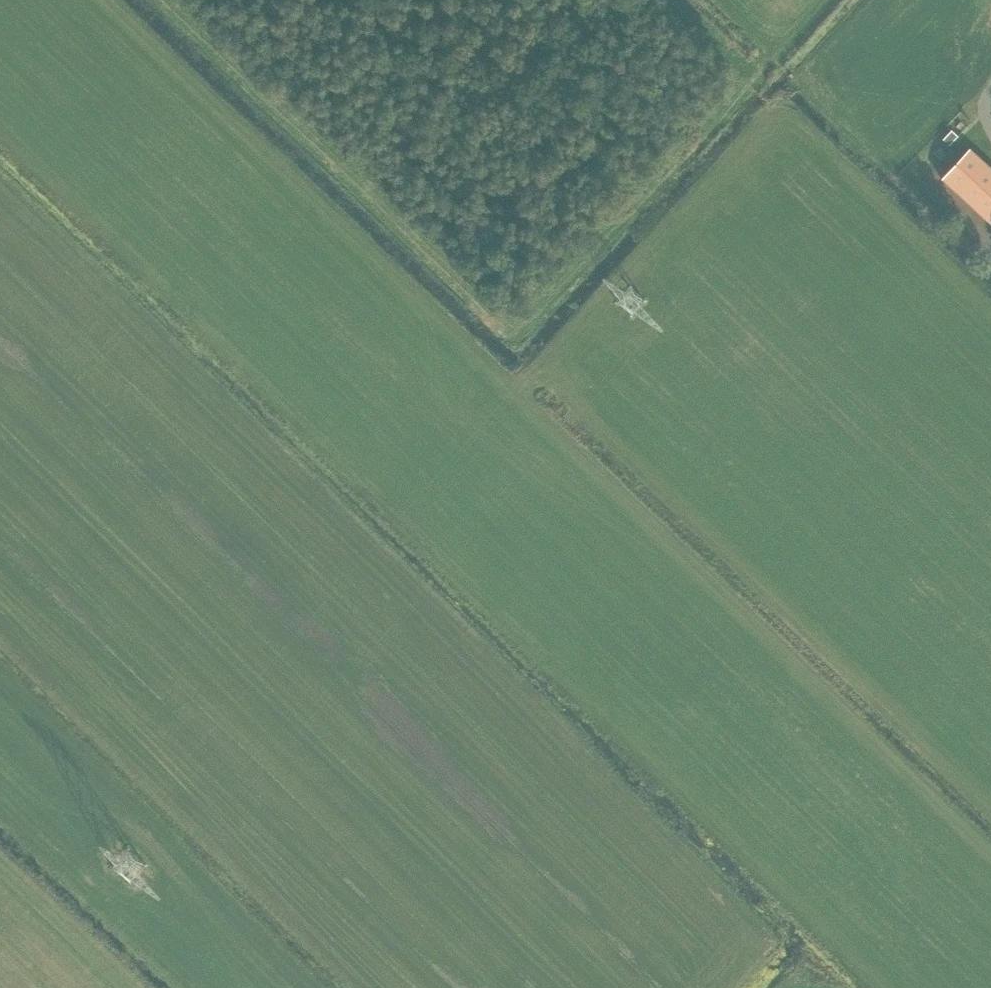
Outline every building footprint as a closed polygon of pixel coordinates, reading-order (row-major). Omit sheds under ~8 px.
[(941,181),(990,226),(990,172),(967,151),(941,181)]
